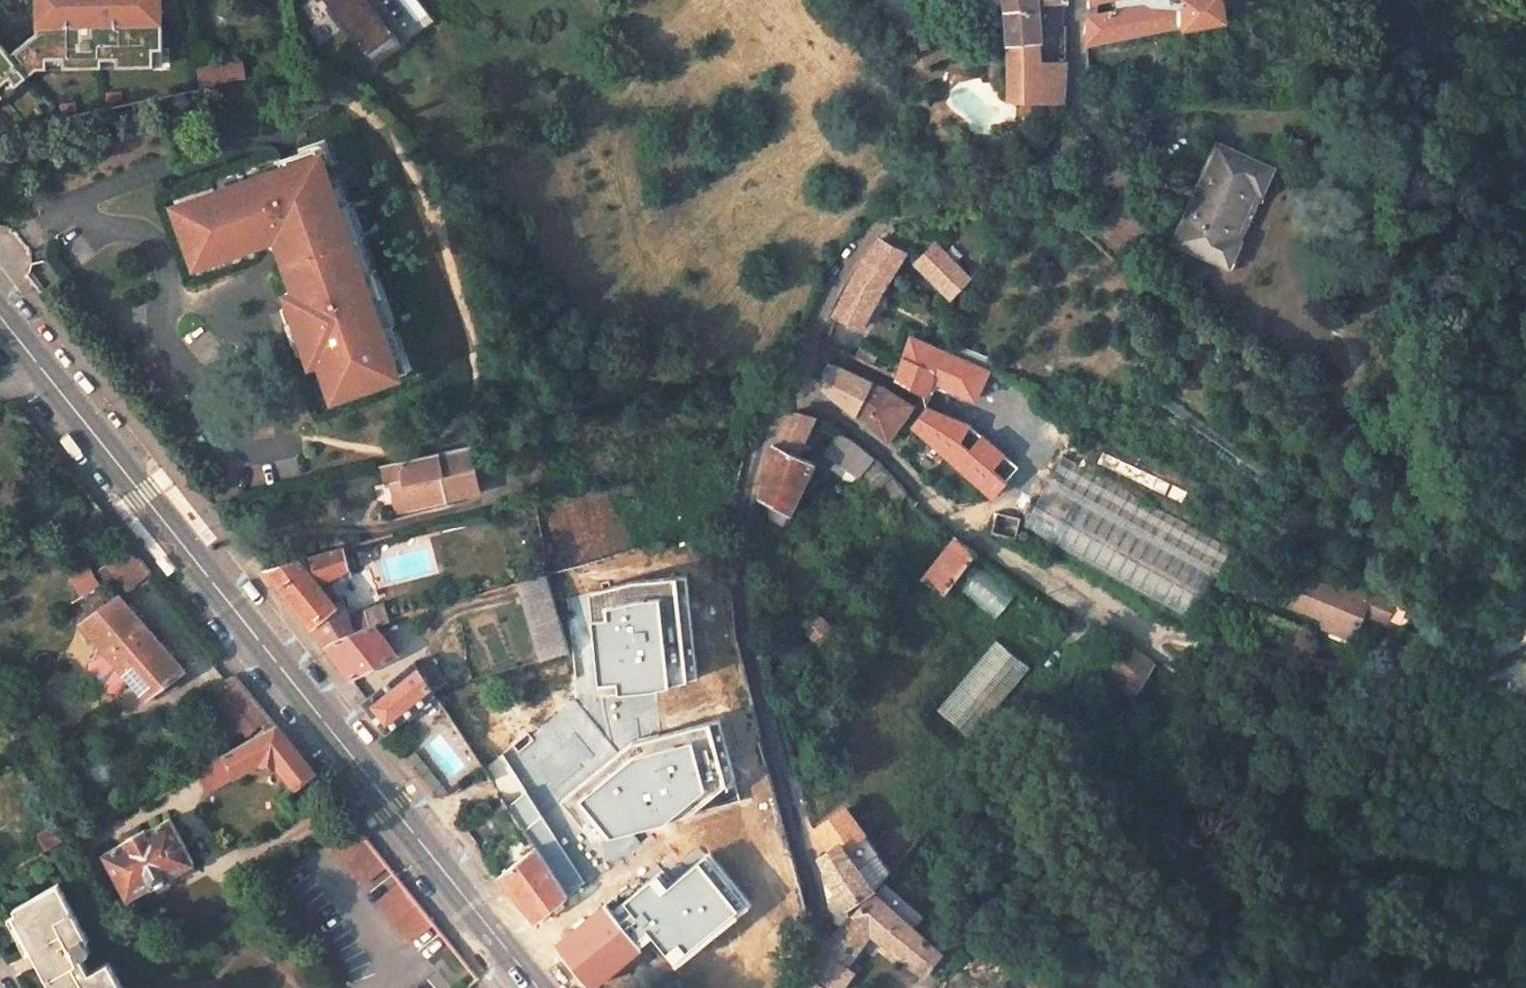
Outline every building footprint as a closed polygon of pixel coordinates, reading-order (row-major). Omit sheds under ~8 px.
[(9,82),(14,88),(35,71),(41,69),(41,60),(58,60),(58,68),(96,68),(96,61),(111,61),(111,68),(147,68),(147,55),(155,55),(155,0),(32,0),(32,36),(6,57),(0,50),(0,89),(9,82)] [(363,54),(390,34),(364,0),(323,0),(363,54)] [(390,34),(394,31),(371,0),(364,0),(390,34)] [(1007,100),(1025,101),(1063,103),(1064,64),(1040,64),(1040,43),(1042,42),(1039,3),(1066,4),(1066,0),(1003,0),(1007,43),(1007,100)] [(1228,23),(1223,0),(1115,0),(1118,12),(1088,19),(1086,45),(1182,26),(1184,30),(1228,23)] [(147,55),(147,68),(155,68),(155,55),(147,55)] [(41,60),(41,69),(58,68),(58,60),(41,60)] [(234,64),(208,69),(211,87),(237,82),(234,64)] [(194,72),(197,90),(197,92),(211,89),(211,88),(211,87),(208,69),(194,72)] [(1,99),(14,88),(9,82),(0,89),(0,98),(1,99)] [(1025,101),(1007,100),(1007,108),(1024,109),(1025,101)] [(296,151),(299,157),(314,152),(320,169),(330,166),(321,142),(296,151)] [(1271,173),(1219,148),(1172,243),(1225,268),(1235,247),(1228,244),(1254,191),(1261,195),(1271,173)] [(280,174),(182,208),(184,213),(201,260),(203,268),(276,242),(300,308),(279,315),(287,338),(298,335),(305,356),(316,352),(320,366),(332,399),(393,378),(390,373),(377,333),(366,303),(358,279),(363,277),(356,257),(351,259),(342,233),(347,231),(340,211),(335,212),(326,187),(320,169),(314,152),(299,157),(277,165),(280,174)] [(336,184),(326,187),(335,212),(340,211),(347,231),(342,233),(351,259),(356,257),(363,277),(358,279),(366,303),(379,299),(362,249),(354,251),(349,238),(357,236),(347,208),(345,209),(336,184)] [(201,260),(184,213),(173,217),(190,265),(201,260)] [(883,287),(903,254),(879,242),(862,262),(833,316),(861,329),(883,287)] [(935,244),(916,263),(950,298),(969,280),(935,244)] [(387,330),(377,333),(390,373),(401,369),(387,330)] [(929,379),(974,400),(989,368),(993,360),(961,349),(958,355),(957,357),(910,338),(895,377),(894,381),(921,395),(929,379)] [(316,352),(305,356),(309,370),(320,366),(316,352)] [(828,362),(823,371),(829,374),(834,366),(834,365),(828,362)] [(870,384),(834,366),(829,374),(822,388),(853,413),(870,384)] [(908,404),(871,384),(853,413),(865,417),(864,421),(887,440),(911,409),(907,407),(908,404)] [(990,497),(1015,468),(963,424),(924,410),(911,428),(913,430),(985,494),(990,497)] [(788,514),(813,463),(795,453),(812,417),(791,414),(770,450),(759,502),(788,514)] [(858,446),(836,432),(824,451),(857,476),(871,457),(870,457),(858,446)] [(1192,483),(1098,439),(1085,466),(1179,510),(1192,483)] [(393,487),(397,506),(441,496),(442,502),(474,495),(464,449),(377,469),(382,490),(393,487)] [(869,494),(885,473),(872,459),(855,482),(869,494)] [(1049,488),(1220,581),(1238,552),(1066,460),(1049,488)] [(1049,488),(1025,531),(1195,624),(1220,581),(1049,488)] [(399,513),(442,502),(441,496),(397,506),(399,513)] [(1022,522),(989,514),(990,516),(987,531),(992,535),(1017,541),(1022,522)] [(973,554),(954,539),(921,579),(943,592),(973,554)] [(106,563),(117,578),(140,561),(128,546),(106,563)] [(328,591),(334,588),(324,575),(349,565),(344,547),(264,571),(324,645),(375,625),(390,619),(385,603),(349,614),(344,599),(336,602),(328,591)] [(1377,594),(1307,564),(1292,602),(1327,616),(1334,618),(1331,626),(1360,637),(1377,594)] [(421,566),(395,574),(398,583),(423,573),(421,566)] [(976,570),(962,595),(999,617),(1013,592),(976,570)] [(516,581),(539,660),(568,652),(545,573),(516,581)] [(176,677),(118,596),(80,623),(138,703),(176,677)] [(1324,624),(1331,626),(1334,618),(1327,616),(1324,624)] [(816,622),(801,636),(814,649),(829,634),(816,622)] [(352,678),(398,656),(375,625),(324,645),(352,678)] [(972,738),(1031,669),(998,641),(939,710),(972,738)] [(1118,695),(1135,671),(1114,655),(1101,673),(1118,695)] [(416,664),(413,659),(358,686),(351,690),(361,702),(416,664)] [(419,668),(432,689),(445,681),(432,660),(419,668)] [(384,732),(435,694),(432,689),(416,664),(361,702),(384,732)] [(745,685),(688,700),(702,755),(758,738),(745,685)] [(241,742),(273,724),(242,686),(214,709),(241,742)] [(501,712),(476,737),(510,784),(535,764),(501,712)] [(206,791),(256,762),(275,765),(294,788),(314,774),(273,724),(241,742),(192,769),(206,791)] [(681,763),(686,783),(765,761),(758,738),(702,755),(681,761),(681,763)] [(408,745),(400,751),(437,798),(445,791),(408,745)] [(658,909),(675,962),(741,943),(734,914),(731,914),(730,908),(722,910),(717,892),(724,890),(718,869),(710,871),(686,783),(681,763),(624,780),(658,909)] [(572,807),(597,799),(595,792),(569,799),(567,795),(510,812),(518,824),(572,809),(572,807)] [(838,842),(874,889),(890,869),(846,811),(815,830),(828,849),(838,842)] [(127,840),(103,853),(127,896),(150,883),(152,885),(170,875),(169,872),(192,859),(168,817),(145,830),(143,827),(126,837),(127,840)] [(353,823),(331,840),(364,879),(385,863),(353,823)] [(874,889),(838,842),(828,849),(817,857),(830,889),(849,913),(874,889)] [(567,899),(535,849),(499,876),(535,922),(567,899)] [(790,857),(725,875),(732,900),(746,896),(747,898),(787,888),(796,920),(806,917),(790,857)] [(399,880),(378,897),(411,939),(433,922),(399,880)] [(11,907),(26,935),(21,938),(50,987),(59,984),(61,987),(125,987),(109,961),(90,972),(80,954),(90,949),(84,940),(87,939),(56,882),(11,907)] [(851,972),(844,966),(867,933),(920,973),(937,951),(870,894),(851,915),(820,944),(817,953),(818,955),(810,974),(833,987),(839,987),(851,972)] [(570,927),(555,937),(579,971),(593,962),(570,927)]
